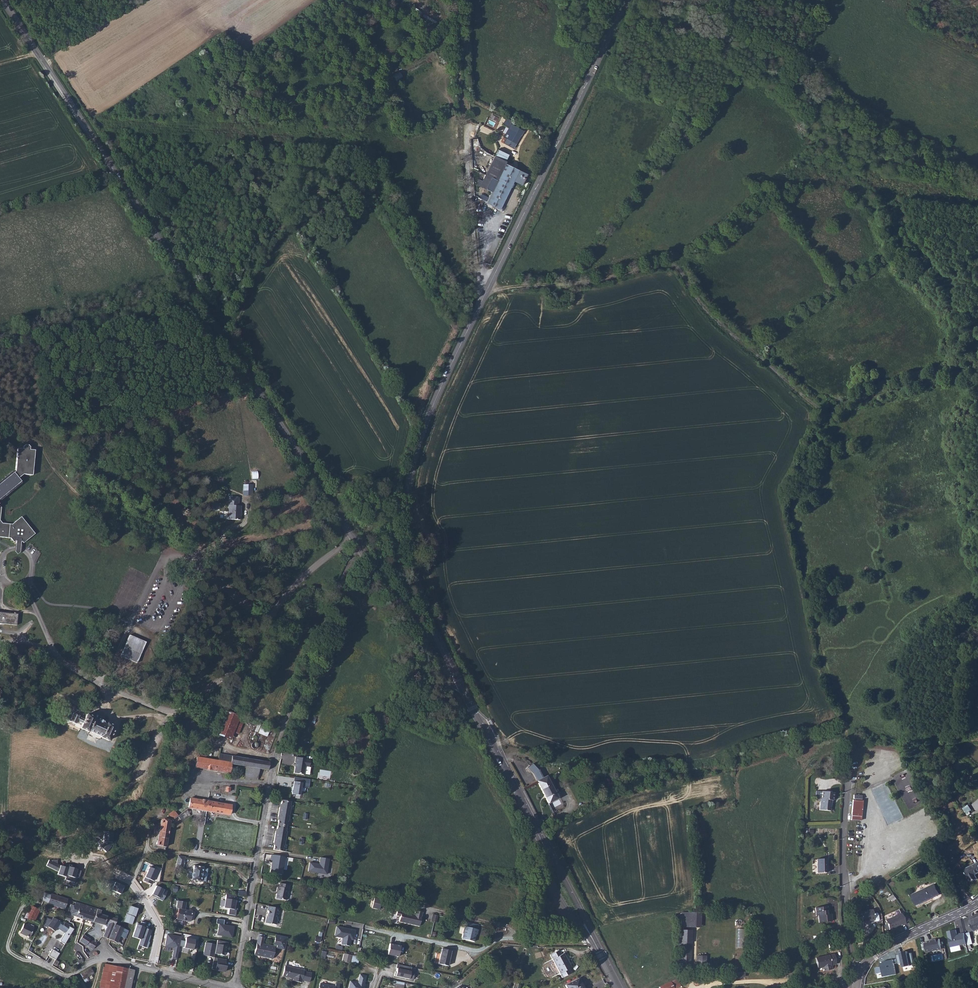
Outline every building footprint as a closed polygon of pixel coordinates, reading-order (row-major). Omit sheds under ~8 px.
[(505,137),(502,143),(513,148),(523,129),(504,120),(502,124),(507,127),(503,136),(505,137)] [(482,151),(479,159),(485,161),(488,153),(482,151)] [(520,169),(495,158),(482,186),(492,192),(488,203),(501,209),(520,169)] [(21,478),(18,474),(22,470),(32,471),(34,447),(18,446),(16,467),(0,480),(0,494),(21,478)] [(265,482),(258,481),(257,491),(264,492),(265,482)] [(251,493),(241,492),(239,506),(234,505),(233,513),(250,515),(251,502),(249,502),(251,493)] [(10,534),(14,538),(16,538),(16,539),(20,539),(21,537),(24,540),(36,529),(21,512),(12,519),(2,519),(0,516),(1,503),(0,502),(0,533),(10,534)] [(17,622),(18,610),(0,609),(0,620),(17,622)] [(145,643),(129,636),(120,656),(136,663),(145,643)] [(238,715),(225,710),(216,733),(230,739),(239,715),(238,715)] [(75,724),(77,721),(79,717),(79,714),(78,713),(76,712),(74,711),(72,714),(69,721),(75,724)] [(79,717),(77,721),(83,724),(80,729),(88,732),(89,731),(101,736),(101,737),(109,741),(115,727),(107,724),(106,725),(102,723),(103,722),(98,720),(97,721),(93,719),(94,718),(86,715),(84,719),(79,717)] [(269,730),(261,727),(259,732),(267,735),(269,730)] [(200,757),(197,757),(196,762),(195,767),(229,773),(230,764),(246,766),(245,777),(258,780),(260,768),(267,770),(269,762),(219,754),(218,760),(206,758),(206,755),(200,755),(200,757)] [(309,758),(298,757),(297,762),(299,762),(298,766),(297,767),(296,772),(306,774),(307,766),(311,766),(313,760),(308,759),(309,758)] [(539,767),(532,762),(529,766),(534,770),(538,778),(545,775),(539,767)] [(545,775),(538,778),(550,801),(559,797),(548,774),(545,775)] [(304,782),(296,781),(294,793),(302,795),(304,782)] [(831,811),(832,805),(830,805),(830,800),(832,800),(833,800),(834,793),(822,792),(822,800),(821,800),(820,811),(831,811)] [(189,807),(207,811),(209,800),(191,796),(189,807)] [(209,800),(207,811),(228,815),(230,804),(226,803),(209,800)] [(281,817),(280,825),(289,826),(290,821),(291,821),(293,807),(292,806),(293,801),(284,800),(283,808),(282,807),(280,816),(281,817)] [(860,820),(860,819),(861,800),(853,800),(852,819),(852,820),(860,820)] [(186,809),(178,815),(182,822),(191,815),(186,809)] [(170,822),(169,823),(173,828),(182,822),(178,815),(174,817),(170,822)] [(170,822),(161,820),(157,846),(165,847),(166,847),(169,823),(170,822)] [(277,842),(276,850),(285,852),(286,846),(287,846),(289,832),(288,832),(289,826),(280,825),(278,833),(276,842),(277,842)] [(112,832),(104,832),(103,844),(101,846),(107,852),(111,847),(112,832)] [(285,857),(270,854),(269,860),(271,860),(269,872),(281,874),(285,857)] [(319,863),(309,862),(307,871),(327,874),(329,858),(320,857),(319,863)] [(70,867),(48,858),(45,867),(57,872),(58,874),(66,878),(70,867)] [(828,858),(818,858),(818,873),(828,873),(828,858)] [(150,862),(142,881),(151,884),(153,880),(158,882),(161,868),(150,862)] [(963,869),(969,883),(977,879),(975,874),(977,873),(977,862),(963,869)] [(204,867),(195,866),(194,870),(193,879),(192,880),(202,882),(202,881),(207,882),(209,869),(204,868),(204,867)] [(81,870),(70,867),(66,878),(65,880),(77,883),(81,870)] [(124,886),(114,882),(111,890),(120,894),(124,886)] [(289,886),(279,884),(279,888),(277,888),(276,899),(287,901),(289,886)] [(167,891),(156,886),(151,896),(162,901),(167,891)] [(916,908),(941,896),(936,886),(911,897),(916,908)] [(68,899),(51,894),(48,903),(65,909),(68,899)] [(236,896),(226,895),(223,907),(237,910),(238,904),(235,903),(236,896)] [(381,900),(374,898),(372,908),(379,910),(381,900)] [(187,903),(179,902),(178,908),(180,909),(178,919),(192,921),(194,911),(186,910),(187,903)] [(92,922),(96,908),(80,903),(78,909),(74,908),(72,915),(92,922)] [(38,909),(30,905),(25,916),(33,921),(38,909)] [(124,922),(132,924),(138,908),(129,905),(124,922)] [(279,909),(269,907),(268,910),(269,911),(268,914),(269,914),(268,918),(267,918),(266,923),(272,925),(272,924),(277,925),(278,919),(277,919),(279,909)] [(826,915),(826,907),(814,908),(815,916),(817,916),(817,922),(830,922),(830,915),(826,915)] [(92,922),(104,926),(105,923),(108,924),(108,923),(116,925),(116,924),(117,919),(107,916),(100,914),(101,910),(96,908),(92,922)] [(405,911),(397,910),(396,915),(400,915),(398,921),(419,925),(422,910),(414,909),(414,913),(409,912),(409,913),(406,912),(405,911)] [(871,910),(852,913),(853,923),(873,920),(872,914),(871,910)] [(905,925),(900,911),(885,918),(889,928),(900,924),(901,926),(905,925)] [(700,912),(681,913),(682,927),(700,927),(700,912)] [(969,922),(973,931),(977,929),(977,917),(969,921),(969,922)] [(61,940),(66,943),(74,928),(70,926),(65,922),(65,924),(61,921),(60,922),(53,918),(52,921),(47,918),(43,925),(46,927),(47,926),(55,930),(57,926),(66,931),(61,940)] [(225,920),(218,919),(217,924),(220,924),(218,935),(226,936),(226,937),(233,938),(235,927),(224,925),(225,920)] [(478,923),(467,921),(466,926),(477,929),(478,923)] [(129,931),(116,925),(108,923),(108,924),(103,937),(122,945),(129,931)] [(139,945),(148,948),(154,929),(136,923),(132,936),(141,939),(139,945)] [(35,928),(25,924),(21,933),(31,937),(35,928)] [(355,929),(337,926),(335,935),(343,937),(342,944),(350,945),(351,939),(353,939),(353,935),(354,935),(355,929)] [(478,929),(477,929),(466,926),(465,926),(462,938),(474,941),(476,933),(477,934),(478,929)] [(956,929),(947,931),(951,947),(966,944),(963,932),(959,933),(959,935),(958,935),(956,929)] [(691,969),(689,931),(681,932),(682,969),(691,969)] [(275,934),(273,945),(277,945),(276,947),(284,949),(286,936),(275,934)] [(93,941),(83,935),(79,941),(89,947),(93,941)] [(178,960),(182,938),(168,935),(166,947),(175,949),(173,959),(178,960)] [(264,938),(258,936),(254,954),(272,958),(275,946),(262,943),(264,938)] [(940,938),(928,940),(929,942),(924,943),(926,952),(942,949),(940,938)] [(198,950),(200,942),(196,941),(196,940),(187,939),(185,948),(194,950),(198,950)] [(229,942),(219,941),(218,945),(216,954),(226,956),(227,950),(228,950),(229,942)] [(830,950),(840,948),(838,942),(829,943),(830,950)] [(216,954),(218,945),(207,943),(204,955),(215,958),(216,954)] [(401,945),(390,943),(388,954),(398,956),(401,945)] [(439,954),(435,953),(434,962),(447,964),(450,949),(440,947),(439,954)] [(57,959),(61,952),(54,948),(50,955),(57,959)] [(560,950),(551,954),(563,977),(572,973),(570,968),(575,966),(568,952),(562,955),(560,950)] [(900,955),(896,955),(898,964),(902,963),(903,967),(912,965),(909,951),(900,953),(900,955)] [(352,953),(344,952),(342,960),(350,961),(352,953)] [(352,953),(350,961),(357,963),(359,955),(358,955),(352,953)] [(836,965),(835,954),(814,957),(816,968),(821,967),(822,972),(831,970),(831,965),(836,965)] [(698,956),(698,968),(708,968),(707,955),(698,956)] [(227,960),(215,958),(213,971),(226,973),(227,966),(226,966),(227,960)] [(883,978),(897,974),(894,960),(882,963),(882,966),(875,968),(877,975),(882,974),(883,978)] [(104,964),(99,987),(125,987),(129,969),(104,964)] [(394,976),(413,980),(416,968),(397,964),(394,976)] [(304,970),(287,966),(285,975),(292,978),(293,976),(295,977),(294,980),(302,982),(302,980),(310,981),(312,973),(304,971),(304,970)] [(93,972),(89,968),(79,976),(83,980),(93,972)] [(745,977),(745,972),(729,974),(730,982),(740,980),(740,977),(745,977)] [(361,974),(358,982),(350,980),(348,987),(364,987),(365,983),(364,983),(366,975),(361,974)] [(566,985),(568,987),(585,987),(580,978),(566,985)] [(680,987),(676,979),(659,987),(678,987),(680,987)]
